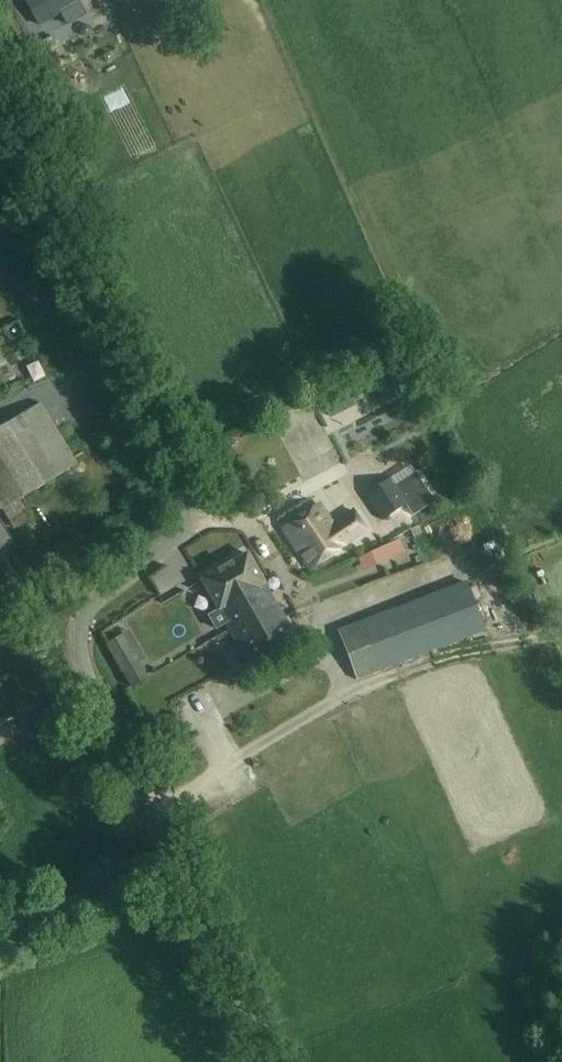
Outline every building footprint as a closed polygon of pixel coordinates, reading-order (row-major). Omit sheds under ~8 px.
[(86,14),(78,0),(26,0),(41,25),(62,12),(69,24),(86,14)] [(18,492),(74,465),(41,397),(0,417),(0,501),(18,492)] [(300,468),(313,461),(295,429),(283,435),(300,468)] [(407,505),(413,514),(434,500),(416,472),(395,486),(408,504),(407,505)] [(408,504),(395,486),(390,477),(365,494),(382,521),(407,505),(408,504)] [(346,545),(346,544),(366,532),(354,512),(333,525),(320,505),(283,529),(309,569),(346,545)] [(8,544),(0,530),(0,549),(8,544)] [(369,553),(375,565),(403,553),(397,541),(369,553)] [(287,652),(282,642),(294,635),(271,594),(247,552),(201,579),(218,609),(208,615),(216,628),(226,622),(249,662),(251,660),(255,666),(265,660),(267,664),(287,652)] [(356,680),(486,629),(467,581),(338,632),(356,680)] [(138,662),(122,671),(131,687),(147,677),(138,662)]
